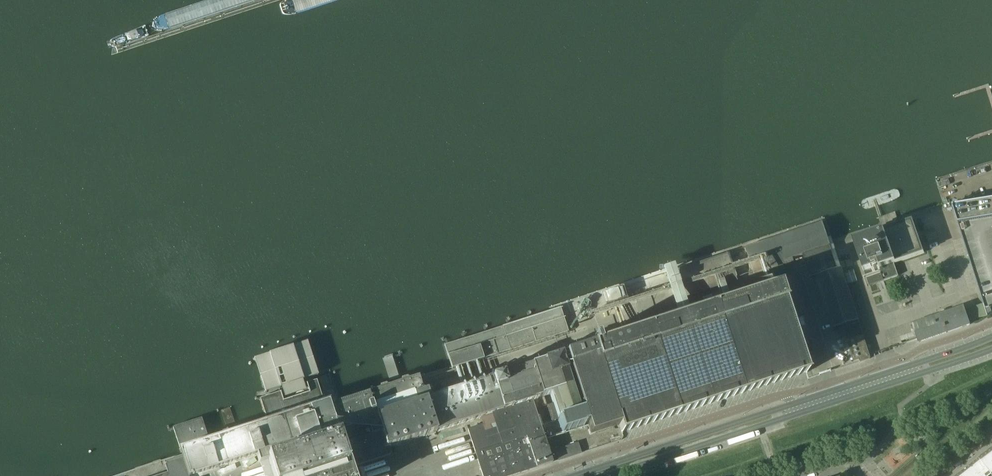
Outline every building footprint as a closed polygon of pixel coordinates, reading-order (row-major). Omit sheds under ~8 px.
[(952,206),(983,304),(987,315),(987,316),(991,314),(991,193),(952,206)] [(803,255),(830,246),(823,222),(747,247),(754,271),(803,255)] [(911,223),(854,243),(869,286),(870,286),(868,282),(882,277),(883,281),(898,276),(893,262),(922,252),(911,223)] [(834,245),(830,246),(803,255),(810,277),(815,276),(841,267),(834,245)] [(735,277),(727,253),(670,272),(678,296),(735,277)] [(841,267),(815,276),(832,328),(858,320),(841,267)] [(792,330),(789,322),(777,285),(712,306),(741,394),(806,373),(792,330)] [(604,303),(625,299),(622,288),(602,292),(604,303)] [(987,315),(983,304),(967,309),(971,321),(987,315)] [(558,305),(439,344),(447,369),(566,330),(558,305)] [(741,394),(712,306),(649,327),(678,415),(741,394)] [(912,324),(917,339),(918,342),(970,324),(963,306),(912,324)] [(802,318),(789,322),(792,330),(804,326),(802,318)] [(862,333),(859,322),(848,326),(851,336),(862,333)] [(599,343),(595,344),(593,345),(593,346),(619,425),(621,433),(678,415),(649,327),(599,343)] [(847,337),(844,327),(833,330),(836,341),(847,337)] [(492,413),(496,426),(485,430),(484,424),(467,430),(482,475),(510,475),(552,462),(532,401),(550,395),(553,405),(547,407),(552,421),(558,419),(562,432),(593,422),(596,432),(619,425),(593,346),(426,401),(338,429),(350,468),(389,455),(387,448),(492,413)] [(369,394),(370,397),(331,409),(331,410),(338,429),(426,401),(418,377),(369,394)] [(267,422),(324,403),(317,380),(307,384),(310,393),(283,402),(280,392),(260,399),(267,422)] [(338,429),(331,410),(331,409),(329,402),(324,403),(267,422),(208,441),(179,451),(181,458),(188,475),(192,475),(256,455),(259,464),(268,461),(273,475),(352,475),(349,468),(350,468),(338,429)] [(171,428),(179,451),(208,441),(201,419),(171,428)] [(555,450),(558,460),(581,453),(577,443),(555,450)] [(979,460),(959,475),(991,475),(991,450),(979,460)] [(181,458),(166,463),(170,473),(171,475),(188,475),(181,458)]
